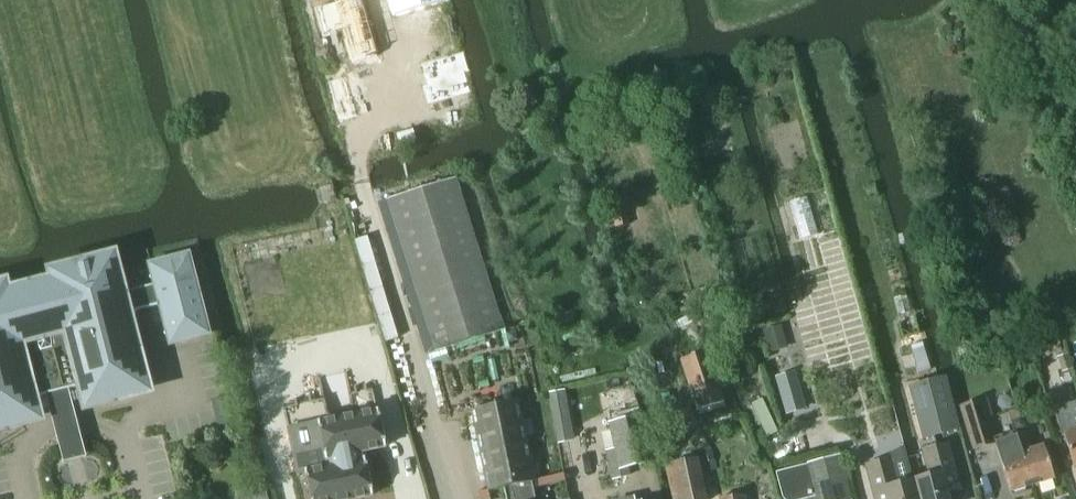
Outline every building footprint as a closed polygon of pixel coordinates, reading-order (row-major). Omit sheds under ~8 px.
[(366,17),(392,10),(389,0),(362,0),(366,17)] [(336,23),(312,30),(327,89),(351,82),(336,23)] [(463,53),(422,65),(428,85),(423,86),(428,104),(470,92),(464,72),(469,71),(463,53)] [(456,177),(389,198),(437,351),(504,330),(456,177)] [(629,224),(623,201),(609,205),(615,228),(629,224)] [(12,428),(12,423),(27,419),(26,417),(20,418),(20,416),(20,413),(22,408),(25,405),(30,403),(31,402),(31,399),(49,394),(49,395),(50,396),(51,397),(52,398),(54,399),(55,399),(56,400),(59,399),(60,399),(61,398),(63,397),(63,396),(64,395),(65,394),(65,393),(65,391),(65,390),(83,385),(84,389),(86,388),(91,388),(95,389),(99,393),(102,397),(96,399),(96,401),(145,389),(126,314),(161,305),(171,344),(208,334),(188,255),(150,265),(155,284),(120,293),(112,259),(54,274),(56,282),(5,295),(2,287),(0,287),(0,431),(12,428)] [(769,354),(787,348),(781,326),(762,331),(769,354)] [(707,349),(680,359),(697,409),(724,400),(707,349)] [(1057,357),(1061,373),(1072,370),(1068,354),(1057,357)] [(794,374),(777,378),(786,414),(803,409),(794,374)] [(910,387),(923,438),(958,429),(944,378),(910,387)] [(20,416),(49,409),(54,432),(62,463),(85,457),(78,426),(72,401),(88,397),(86,388),(84,389),(83,385),(65,390),(65,391),(65,393),(65,394),(64,395),(63,396),(63,397),(61,398),(60,399),(59,399),(56,400),(55,399),(54,399),(52,398),(51,397),(50,396),(49,395),(49,394),(31,399),(31,402),(30,403),(25,405),(22,408),(20,413),(20,416)] [(567,405),(564,390),(548,393),(551,408),(567,405)] [(959,408),(973,449),(994,442),(993,441),(986,417),(990,416),(985,399),(959,408)] [(531,481),(534,481),(517,400),(471,410),(488,491),(503,488),(506,498),(535,498),(531,481)] [(762,400),(752,404),(767,438),(777,433),(762,400)] [(1075,467),(1075,401),(1056,407),(1054,412),(1062,436),(1063,436),(1074,467),(1075,467)] [(1011,422),(1015,434),(1026,431),(1027,428),(1025,422),(1020,418),(1017,409),(1007,412),(1011,422)] [(332,420),(339,454),(332,456),(341,498),(358,498),(372,496),(364,459),(358,460),(357,454),(363,453),(385,448),(377,411),(353,416),(332,420)] [(287,429),(293,455),(295,454),(323,448),(327,467),(304,471),(305,475),(310,498),(341,498),(332,456),(339,454),(332,420),(329,420),(317,423),(318,427),(312,428),(311,424),(287,429)] [(643,421),(611,427),(617,456),(612,456),(616,480),(633,477),(631,468),(651,464),(643,421)] [(1032,449),(1026,431),(1015,434),(1031,486),(1054,479),(1043,445),(1032,449)] [(1031,486),(1015,434),(993,441),(994,442),(1010,492),(1031,486)] [(864,464),(873,498),(918,498),(913,479),(903,443),(890,453),(892,457),(864,464)] [(913,479),(918,498),(949,498),(947,493),(960,489),(948,443),(922,450),(929,475),(927,475),(913,479)] [(783,498),(808,498),(815,497),(816,498),(851,498),(840,456),(807,465),(776,473),(782,498),(783,498)] [(678,498),(707,498),(698,458),(670,465),(678,498)]
